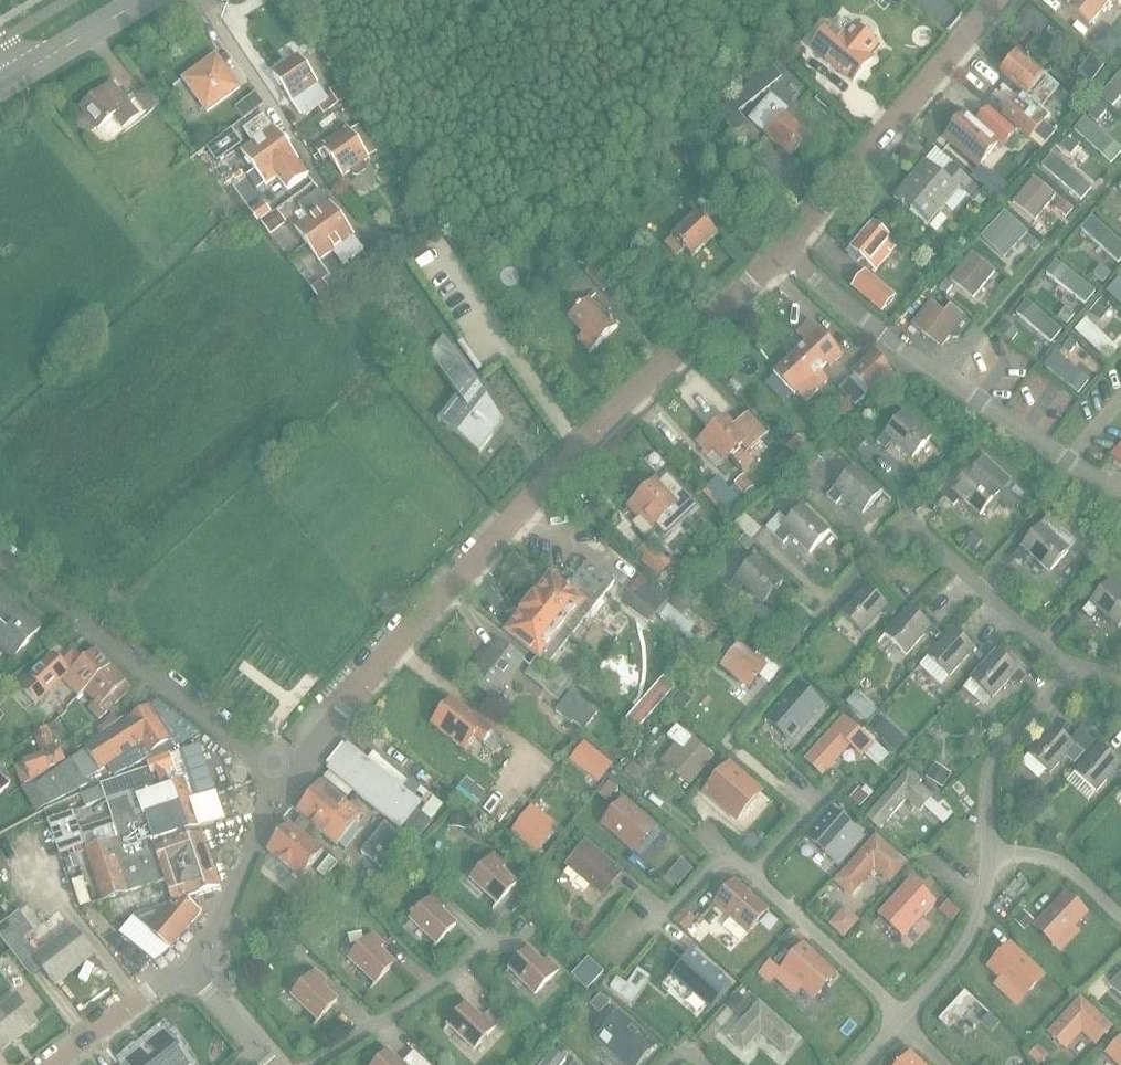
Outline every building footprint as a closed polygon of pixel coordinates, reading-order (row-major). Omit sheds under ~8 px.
[(1068,7),(1088,25),(1110,0),(1074,0),(1068,7)] [(852,22),(849,26),(841,19),(833,28),(829,25),(810,48),(853,83),(871,60),(870,60),(881,47),(852,22)] [(1047,101),(1047,102),(1059,88),(1017,52),(999,73),(1023,94),(1017,100),(1015,98),(1001,115),(1029,139),(1043,123),(1049,115),(1041,108),(1047,101)] [(183,80),(207,112),(238,88),(215,56),(183,80)] [(331,92),(325,96),(299,57),(272,75),(291,103),(292,102),(303,118),(319,107),(323,113),(338,102),(331,92)] [(716,109),(733,131),(745,121),(737,112),(780,77),(770,65),(716,109)] [(1099,96),(1111,107),(1120,96),(1120,72),(1099,96)] [(113,117),(122,128),(137,115),(111,84),(81,110),(83,112),(78,116),(77,122),(87,132),(91,132),(96,128),(98,130),(113,117)] [(134,97),(148,114),(162,102),(148,86),(134,97)] [(789,157),(808,134),(767,99),(749,120),(751,121),(748,125),(755,131),(756,129),(789,157)] [(1002,147),(1015,131),(985,106),(975,119),(966,111),(943,139),(977,168),(998,144),(1002,147)] [(253,169),(285,145),(273,130),(262,116),(242,131),(253,145),(241,153),(253,169)] [(1084,118),(1074,130),(1111,164),(1120,152),(1084,118)] [(363,162),(368,159),(347,127),(315,149),(322,159),(327,155),(342,177),(350,172),(352,175),(357,176),(365,170),(366,166),(363,162)] [(285,145),(253,169),(265,185),(276,176),(287,190),(307,175),(296,161),(297,161),(285,145)] [(1041,166),(1081,201),(1092,188),(1052,154),(1041,166)] [(950,166),(941,176),(924,161),(894,198),(935,234),(947,220),(939,213),(958,190),(972,201),(973,200),(980,206),(987,197),(950,166)] [(976,182),(994,197),(1003,186),(985,171),(976,182)] [(1107,205),(1116,213),(1120,206),(1120,188),(1107,205)] [(329,205),(328,205),(318,191),(298,206),(308,220),(295,230),(319,262),(332,252),(343,265),(362,251),(352,237),(329,205)] [(986,232),(1011,256),(1030,237),(1004,212),(986,232)] [(671,236),(691,258),(716,235),(696,213),(671,236)] [(1093,221),(1067,251),(1077,260),(1096,238),(1104,244),(1110,237),(1102,229),(1106,224),(1098,217),(1094,222),(1093,221)] [(850,249),(875,270),(897,245),(871,223),(850,249)] [(973,297),(993,273),(971,255),(951,280),(973,297)] [(584,273),(602,293),(612,283),(594,263),(584,273)] [(1084,304),(1094,292),(1060,264),(1050,277),(1084,304)] [(894,297),(864,272),(851,288),(881,312),(894,297)] [(1090,311),(1101,321),(1110,309),(1106,305),(1110,301),(1104,295),(1100,300),(1100,299),(1090,311)] [(603,313),(601,315),(588,300),(569,318),(583,333),(586,331),(599,344),(617,327),(603,313)] [(930,300),(912,324),(941,347),(950,336),(952,338),(960,337),(972,322),(951,306),(947,311),(930,300)] [(1061,331),(1026,301),(1016,314),(1051,343),(1061,331)] [(1117,349),(1085,319),(1074,330),(1107,360),(1117,349)] [(830,358),(834,362),(840,356),(809,323),(797,334),(806,343),(774,375),(793,395),(830,358)] [(446,426),(460,437),(459,437),(479,453),(480,451),(479,451),(503,422),(442,336),(440,339),(441,340),(430,353),(440,368),(439,368),(464,404),(446,426)] [(851,372),(870,392),(892,372),(873,351),(851,372)] [(1084,380),(1055,356),(1048,365),(1077,390),(1084,380)] [(747,452),(767,434),(748,412),(732,427),(724,419),(698,443),(709,455),(716,450),(727,462),(743,447),(747,452)] [(911,460),(930,439),(901,413),(876,441),(880,445),(886,438),(911,460)] [(955,493),(979,515),(1011,480),(983,455),(944,498),(948,502),(955,493)] [(861,515),(881,493),(853,467),(826,496),(830,500),(837,493),(861,515)] [(743,504),(718,476),(704,489),(732,520),(749,504),(746,501),(743,504)] [(654,483),(628,507),(640,520),(633,526),(644,538),(657,527),(666,537),(696,509),(667,477),(658,486),(654,483)] [(1074,526),(1043,498),(1026,518),(1037,528),(1014,553),(1018,557),(1024,550),(1049,572),(1068,551),(1059,543),(1074,526)] [(809,555),(828,534),(799,507),(773,536),(777,540),(785,532),(809,555)] [(648,542),(635,555),(657,577),(670,565),(648,542)] [(763,605),(784,582),(754,556),(727,586),(732,590),(739,582),(763,605)] [(538,655),(548,663),(572,633),(573,634),(614,583),(588,563),(567,590),(551,577),(538,593),(537,592),(519,614),(520,615),(507,632),(538,655)] [(702,632),(682,616),(688,608),(642,572),(621,600),(649,623),(656,615),(693,645),(702,632)] [(1120,622),(1120,593),(1108,582),(1081,611),(1086,615),(1094,606),(1117,627),(1120,622)] [(892,617),(895,613),(865,586),(840,614),(861,634),(884,609),(892,617)] [(13,659),(39,630),(0,594),(0,647),(13,659)] [(935,638),(939,634),(909,607),(883,636),(905,655),(927,631),(935,638)] [(979,660),(982,656),(953,629),(927,657),(949,677),(971,653),(979,660)] [(531,670),(557,690),(566,679),(538,656),(529,666),(497,641),(485,657),(486,658),(468,681),(502,708),(531,670)] [(757,652),(755,655),(738,642),(719,666),(749,690),(759,676),(769,684),(780,670),(757,652)] [(31,680),(20,691),(35,707),(47,695),(46,694),(61,679),(78,697),(83,692),(84,692),(110,667),(94,650),(83,661),(74,651),(61,663),(54,655),(30,679),(31,680)] [(1022,682),(1026,678),(996,650),(970,679),(992,698),(1014,674),(1022,682)] [(110,666),(84,692),(95,704),(92,708),(96,712),(118,691),(123,697),(131,690),(110,666)] [(663,677),(625,719),(636,730),(674,687),(663,677)] [(795,685),(765,719),(782,735),(792,724),(800,732),(821,708),(795,685)] [(505,761),(515,749),(452,700),(432,725),(465,751),(475,738),(505,761)] [(126,769),(126,770),(148,758),(146,757),(168,742),(147,709),(93,744),(96,748),(33,787),(44,806),(85,784),(82,779),(106,767),(111,777),(126,769)] [(846,715),(808,757),(818,766),(849,732),(867,749),(874,741),(846,715)] [(1079,757),(1083,753),(1053,726),(1027,755),(1049,774),(1071,750),(1079,757)] [(60,753),(55,754),(46,729),(35,737),(42,758),(16,767),(23,788),(32,785),(48,774),(47,772),(56,769),(55,767),(64,764),(60,753)] [(689,786),(714,757),(684,732),(660,762),(689,786)] [(583,744),(571,759),(587,772),(590,769),(601,777),(610,766),(583,744)] [(328,772),(400,829),(421,803),(349,745),(328,772)] [(1100,745),(1075,773),(1096,792),(1117,768),(1120,771),(1120,764),(1100,745)] [(108,806),(167,786),(163,773),(174,769),(169,755),(147,764),(149,769),(100,785),(81,794),(85,807),(106,799),(108,806)] [(734,816),(738,819),(760,794),(727,766),(705,791),(724,806),(724,810),(731,816),(734,816)] [(908,769),(865,818),(879,831),(905,800),(919,812),(930,800),(938,807),(946,797),(928,781),(922,787),(918,783),(921,780),(908,769)] [(466,778),(456,791),(474,805),(484,792),(466,778)] [(133,821),(190,802),(183,781),(167,786),(108,806),(113,821),(131,815),(133,821)] [(609,781),(597,795),(606,802),(617,789),(609,781)] [(296,812),(337,845),(361,816),(319,782),(296,812)] [(601,825),(635,853),(656,828),(623,800),(601,825)] [(148,847),(199,828),(190,802),(133,821),(131,815),(113,821),(120,840),(126,838),(134,860),(150,853),(148,847)] [(434,823),(432,821),(439,812),(428,804),(421,813),(416,809),(400,829),(417,843),(434,823)] [(528,811),(512,832),(536,851),(555,827),(539,814),(536,818),(528,811)] [(828,816),(796,850),(807,861),(839,826),(828,816)] [(361,852),(382,869),(406,840),(385,823),(361,852)] [(289,824),(267,852),(276,860),(268,870),(282,881),(290,871),(301,879),(323,852),(289,824)] [(172,904),(195,896),(219,888),(199,828),(148,847),(150,853),(134,860),(126,838),(120,840),(86,851),(104,903),(165,882),(172,904)] [(877,861),(891,872),(899,862),(872,839),(835,884),(849,895),(877,861)] [(623,871),(585,840),(564,865),(601,897),(623,871)] [(470,880),(497,904),(516,884),(500,869),(504,865),(493,855),(470,880)] [(316,872),(325,879),(338,864),(329,857),(316,872)] [(757,922),(768,932),(777,922),(766,913),(767,912),(734,882),(714,903),(748,933),(757,922)] [(909,884),(881,915),(903,935),(932,904),(909,884)] [(1032,926),(1055,948),(1089,912),(1066,891),(1032,926)] [(410,920),(436,944),(455,924),(440,910),(444,905),(433,895),(410,920)] [(195,896),(172,904),(132,918),(132,919),(170,948),(201,911),(195,896)] [(950,921),(960,910),(951,901),(941,912),(950,921)] [(36,954),(23,937),(33,930),(18,910),(0,924),(0,936),(30,976),(40,968),(53,985),(93,954),(72,927),(36,954)] [(832,925),(843,935),(855,921),(844,911),(832,925)] [(1031,921),(1023,913),(1015,921),(1023,929),(1031,921)] [(348,959),(375,984),(394,964),(378,949),(383,944),(372,934),(348,959)] [(802,945),(780,970),(814,999),(836,975),(802,945)] [(1009,948),(991,967),(1023,996),(1040,977),(1009,948)] [(547,959),(543,964),(528,949),(508,969),(534,994),(558,970),(547,959)] [(691,950),(669,972),(709,1007),(730,985),(691,950)] [(584,963),(573,973),(587,987),(590,984),(595,988),(601,981),(597,977),(598,976),(584,963)] [(767,964),(758,974),(770,983),(778,974),(767,964)] [(291,996),(317,1021),(337,1001),(321,986),(325,981),(315,971),(291,996)] [(1109,986),(1120,997),(1120,973),(1109,986)] [(617,978),(609,988),(624,999),(632,989),(617,978)] [(964,991),(938,1020),(948,1029),(974,1000),(964,991)] [(738,993),(726,1006),(739,1018),(751,1005),(738,993)] [(0,1051),(36,1023),(15,996),(0,1008),(0,1050),(0,1051)] [(1080,997),(1047,1033),(1066,1050),(1081,1033),(1096,1046),(1113,1027),(1080,997)] [(786,1054),(798,1040),(759,1004),(728,1037),(742,1050),(760,1031),(786,1054)] [(486,1015),(482,1019),(466,1005),(447,1025),(473,1050),(497,1025),(486,1015)] [(653,1044),(620,1013),(604,1030),(614,1040),(606,1048),(624,1064),(634,1064),(653,1044)] [(127,1064),(189,1064),(164,1034),(126,1064),(127,1064)] [(1105,1053),(1118,1064),(1120,1064),(1120,1037),(1105,1053)] [(1047,1055),(1037,1046),(1029,1055),(1039,1064),(1047,1055)] [(387,1051),(374,1064),(402,1064),(387,1051)] [(561,1064),(548,1053),(539,1063),(541,1064),(561,1064)]
